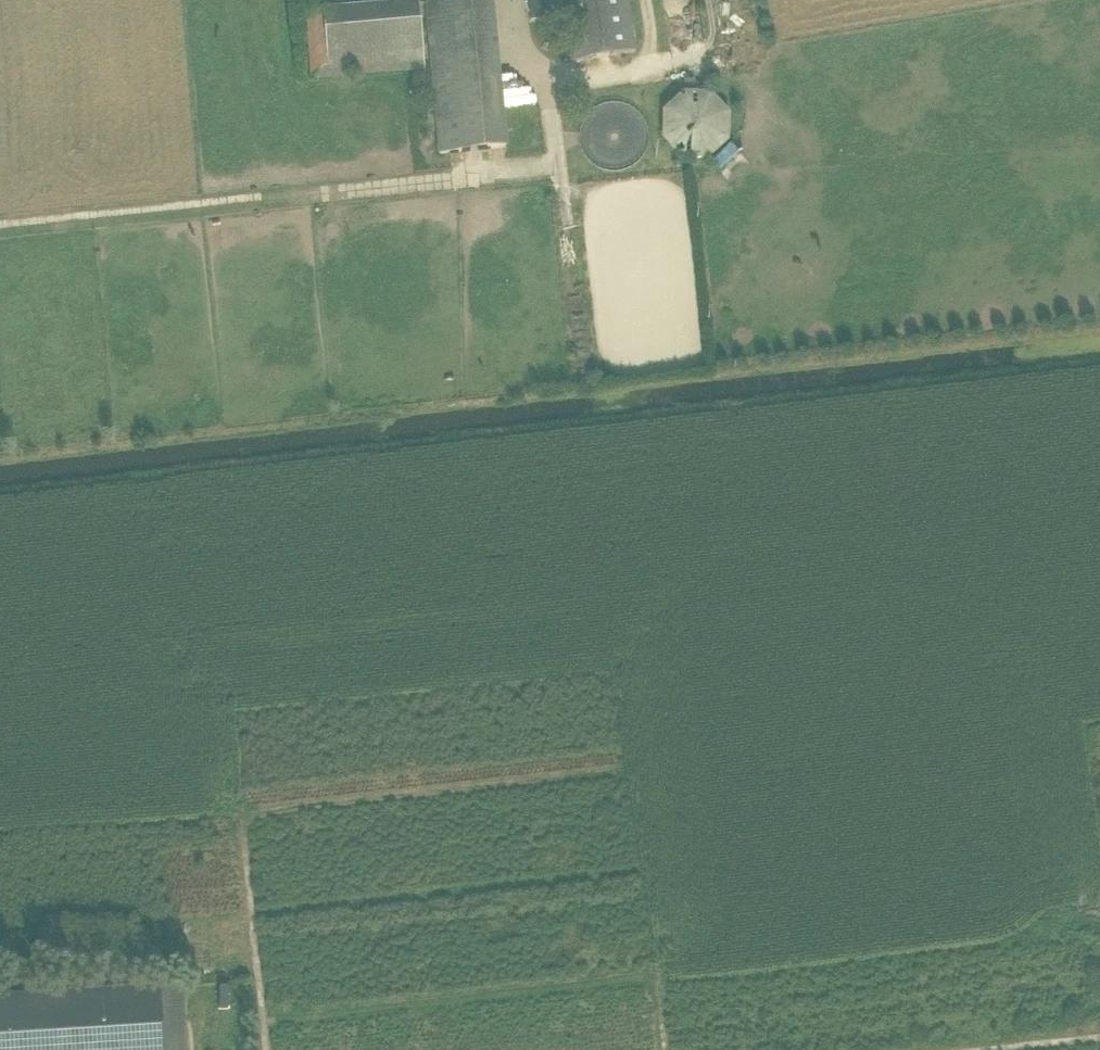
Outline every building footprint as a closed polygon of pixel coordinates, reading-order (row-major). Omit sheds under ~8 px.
[(449,153),(507,148),(494,0),(448,0),(425,2),(439,154),(449,153)] [(638,52),(629,0),(531,0),(528,1),(531,21),(562,16),(570,64),(638,52)] [(311,80),(425,71),(419,4),(306,13),(311,80)] [(731,114),(712,93),(682,92),(661,111),(662,139),(680,160),(708,161),(729,142),(731,114)] [(182,986),(160,987),(163,1039),(185,1038),(182,986)] [(0,997),(0,1049),(164,1049),(164,1040),(160,987),(0,997)]
